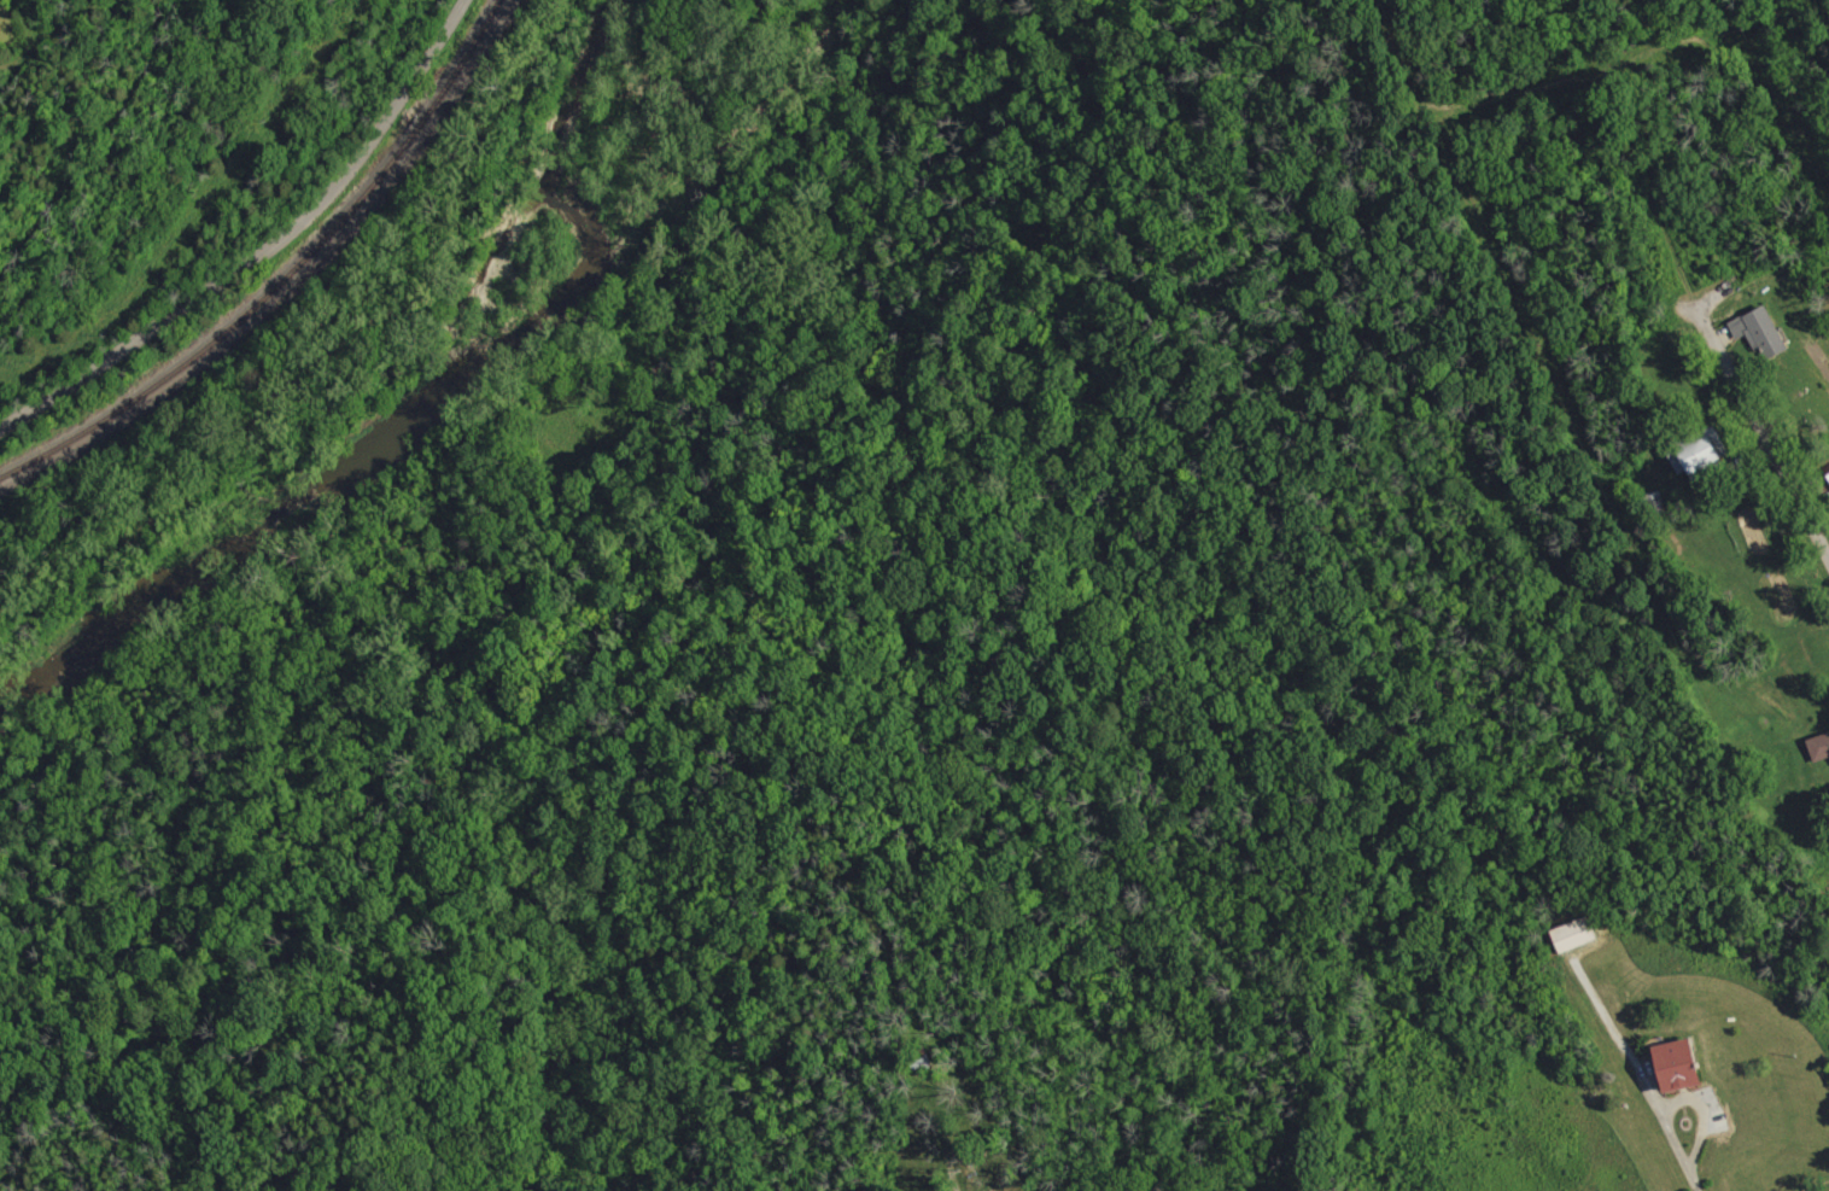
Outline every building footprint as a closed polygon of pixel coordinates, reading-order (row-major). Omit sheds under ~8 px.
[(1730,323),(1737,339),(1750,334),(1762,361),(1791,348),(1771,304),(1730,323)] [(1669,451),(1682,476),(1690,472),(1696,485),(1731,467),(1720,446),(1726,443),(1718,427),(1669,451)] [(1828,758),(1828,733),(1810,739),(1817,761),(1828,758)] [(1561,954),(1600,939),(1591,915),(1552,930),(1561,954)] [(1660,1047),(1671,1094),(1709,1085),(1698,1038),(1660,1047)]
